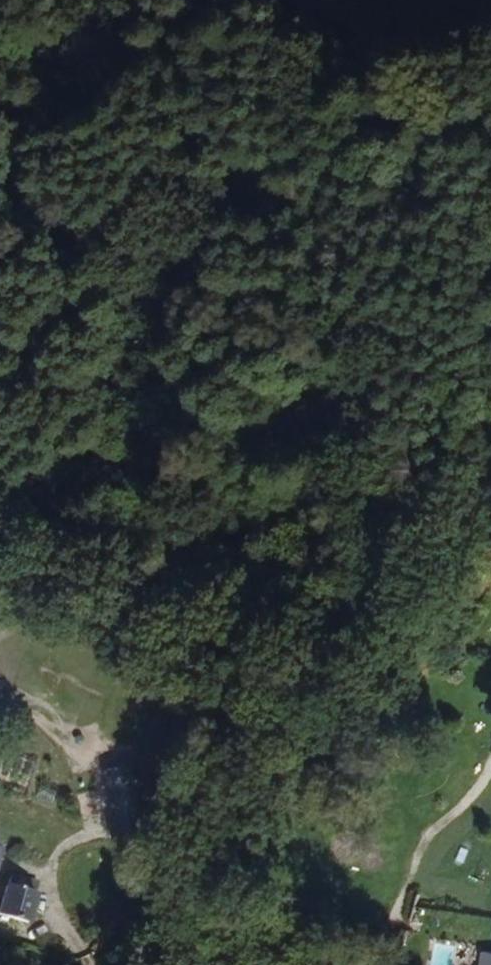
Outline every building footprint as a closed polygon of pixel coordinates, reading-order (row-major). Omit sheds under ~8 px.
[(1,872),(8,847),(0,844),(0,872),(1,872)] [(45,913),(56,868),(35,864),(23,909),(45,913)]
